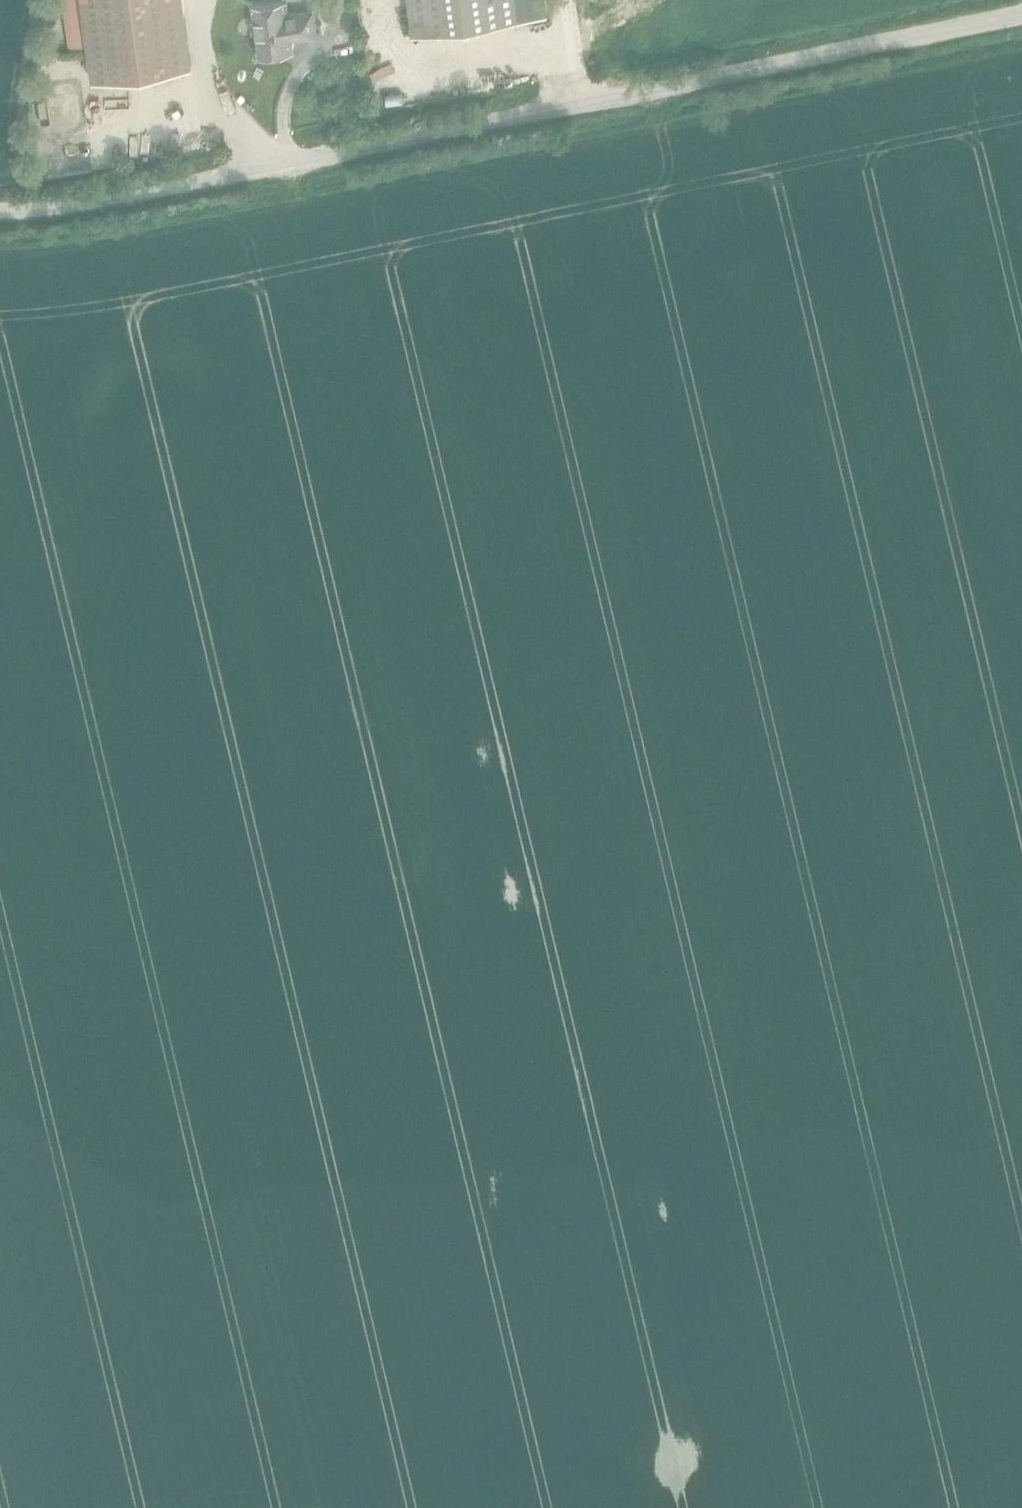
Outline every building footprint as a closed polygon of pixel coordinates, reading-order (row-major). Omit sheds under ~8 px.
[(182,0),(80,0),(91,78),(191,64),(182,0)] [(283,0),(252,5),(258,55),(290,51),(288,39),(316,35),(313,8),(285,12),(283,0)] [(411,33),(547,14),(545,0),(407,0),(411,33)]
